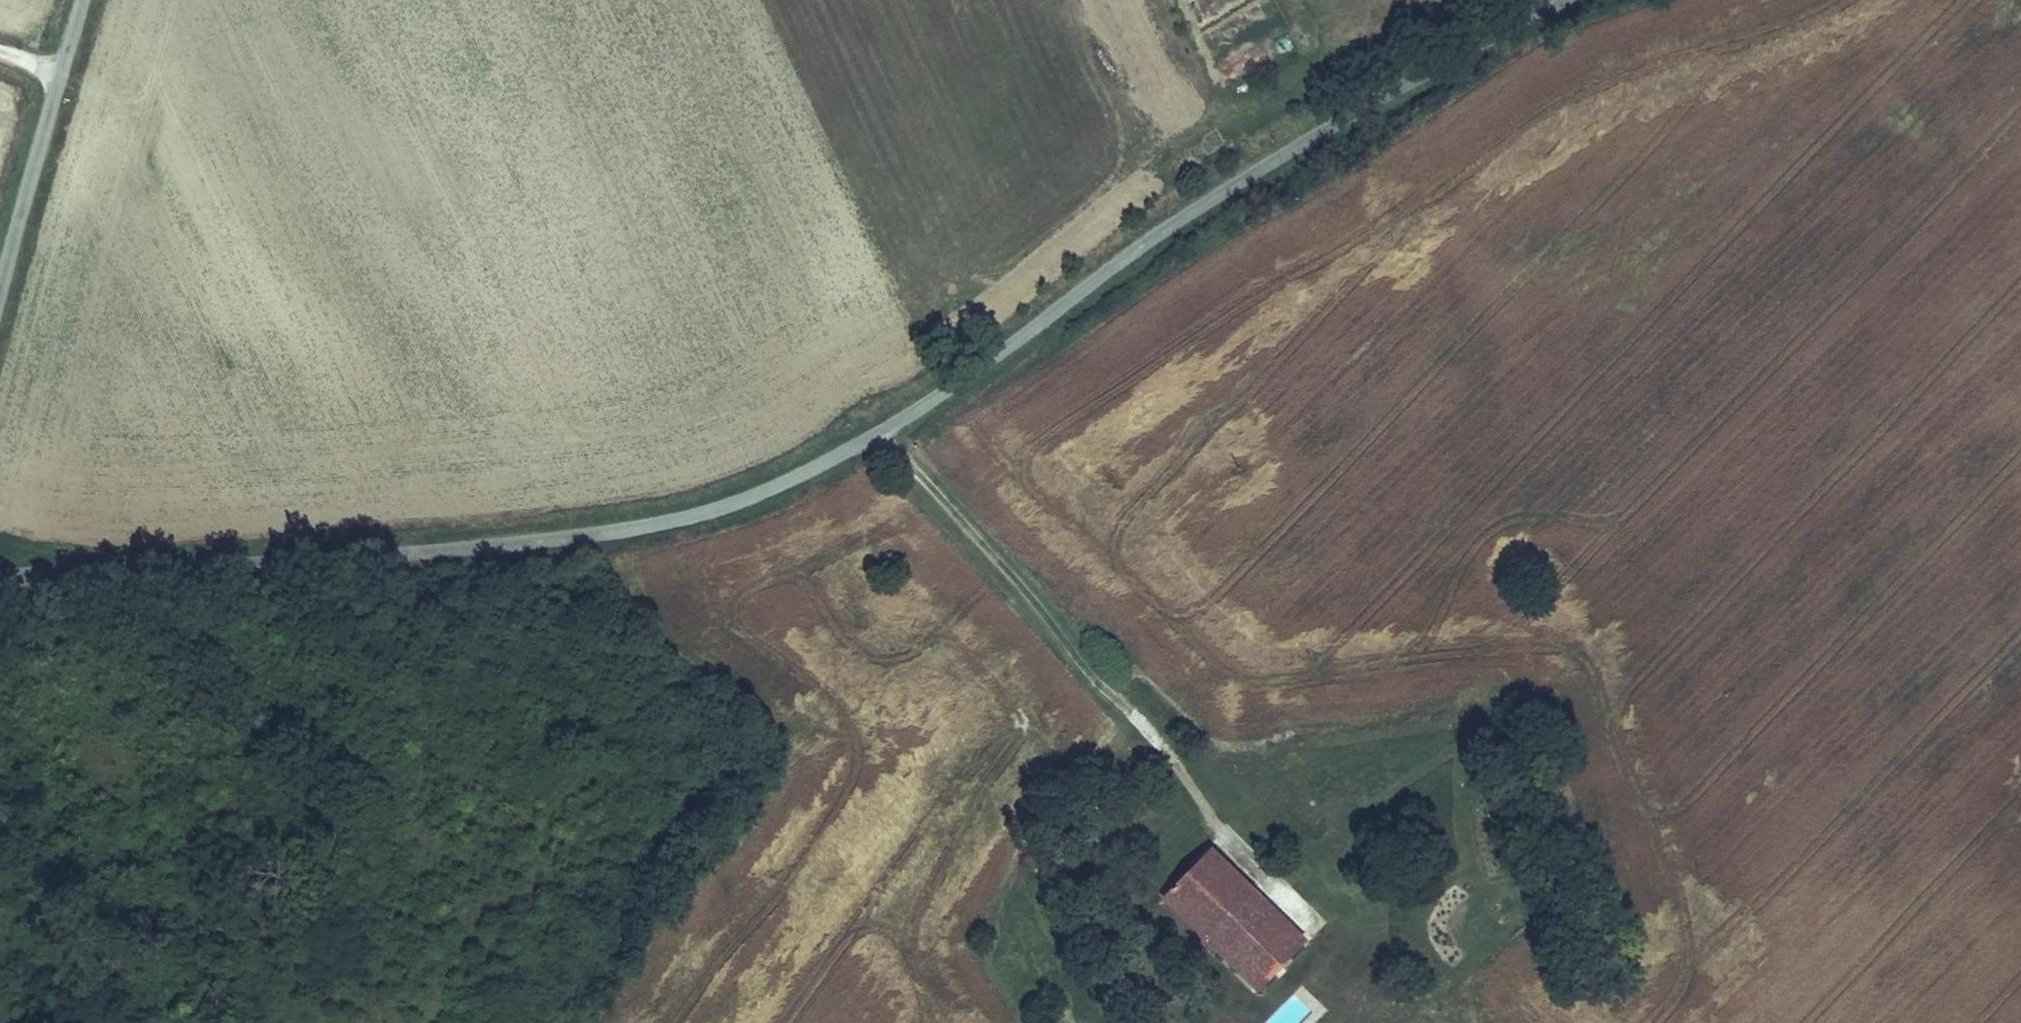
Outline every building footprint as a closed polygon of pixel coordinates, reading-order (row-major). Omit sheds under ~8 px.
[(1227,915),(1189,881),(1141,929),(1179,967),(1227,915)] [(1280,967),(1227,915),(1179,967),(1234,1017),(1280,967)]
